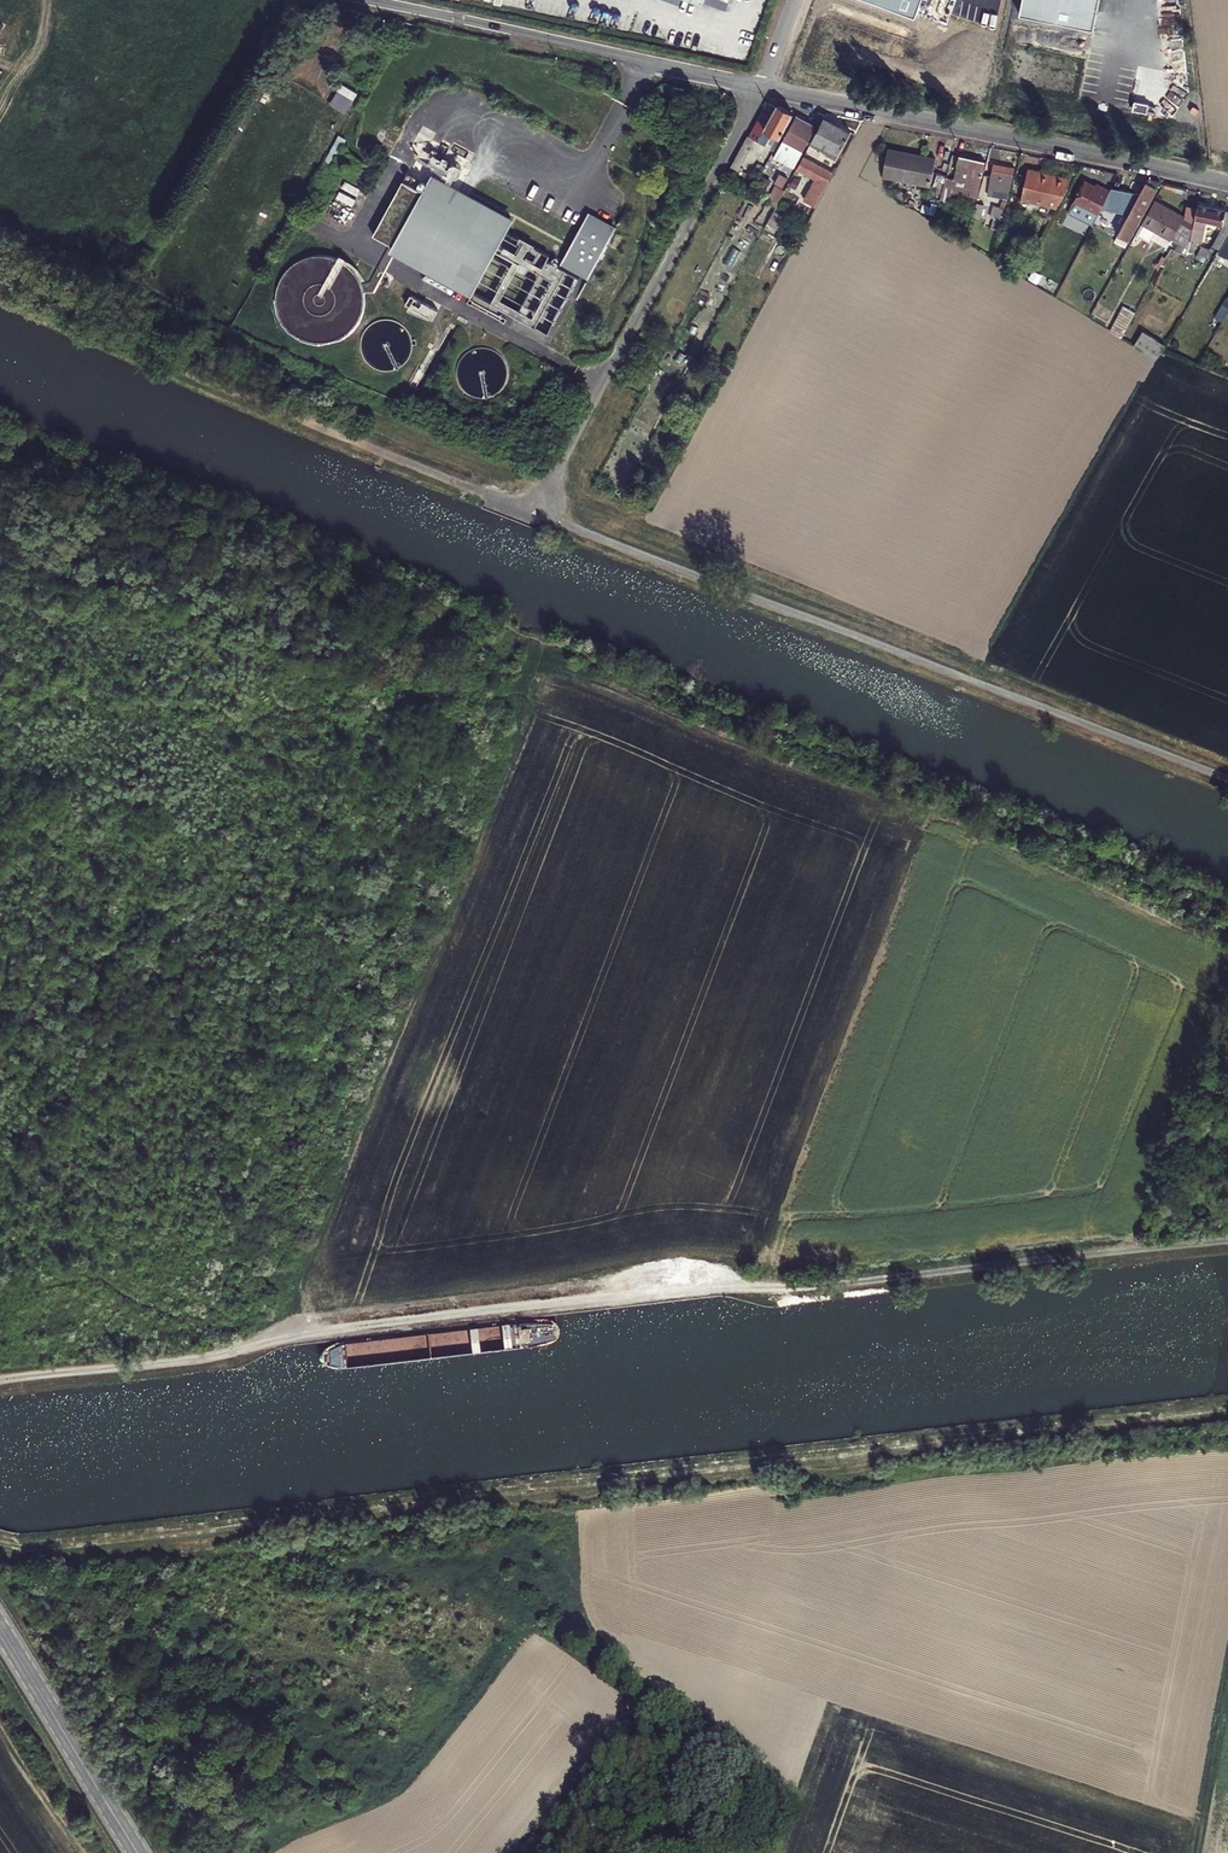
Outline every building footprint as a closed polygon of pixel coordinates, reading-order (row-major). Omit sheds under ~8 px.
[(915,15),(921,0),(875,0),(915,15)] [(1094,28),(1099,0),(1023,0),(1021,13),(1094,28)] [(346,112),(358,92),(341,83),(329,103),(346,112)] [(765,135),(777,142),(789,119),(776,111),(775,114),(768,111),(750,145),(755,147),(756,145),(759,146),(765,135)] [(822,120),(813,118),(807,130),(795,123),(779,153),(797,163),(812,132),(815,134),(821,122),(822,120)] [(849,136),(821,122),(815,134),(809,146),(836,161),(849,136)] [(732,179),(750,145),(747,143),(729,178),(732,179)] [(755,147),(750,145),(732,179),(737,182),(755,147)] [(928,162),(880,153),(876,180),(923,188),(928,162)] [(815,210),(832,177),(801,161),(795,172),(814,182),(803,204),(815,210)] [(955,198),(955,197),(972,201),(979,165),(957,161),(952,184),(944,183),(941,198),(949,199),(949,197),(955,198)] [(794,170),(786,166),(783,173),(790,177),(794,170)] [(1000,219),(1011,186),(1009,186),(1011,171),(992,168),(986,198),(995,199),(996,193),(1000,194),(997,210),(989,208),(987,217),(1000,219)] [(1067,182),(1023,174),(1021,188),(1018,202),(1053,209),(1067,182)] [(386,251),(542,336),(573,279),(540,261),(543,256),(498,231),(504,220),(425,178),(416,194),(395,183),(367,236),(388,247),(386,251)] [(1093,216),(1105,194),(1096,189),(1095,192),(1079,184),(1069,204),(1093,216)] [(1148,190),(1137,185),(1110,244),(1121,248),(1148,190)] [(773,190),(767,187),(758,205),(769,211),(775,200),(769,197),(773,190)] [(1139,225),(1151,232),(1168,241),(1169,240),(1173,242),(1168,252),(1183,254),(1186,241),(1189,226),(1180,221),(1181,219),(1151,202),(1139,225)] [(1192,259),(1201,263),(1208,245),(1214,248),(1223,211),(1194,204),(1189,226),(1186,241),(1191,242),(1194,230),(1205,233),(1201,241),(1204,243),(1202,248),(1198,246),(1192,259)] [(580,216),(555,262),(582,277),(607,231),(580,216)] [(1146,241),(1151,232),(1139,225),(1133,234),(1146,241)] [(1121,339),(1133,316),(1121,309),(1109,332),(1121,339)] [(1133,345),(1155,360),(1165,344),(1143,330),(1133,345)] [(490,347),(471,355),(463,375),(472,395),(491,403),(511,394),(519,374),(510,355),(490,347)]
